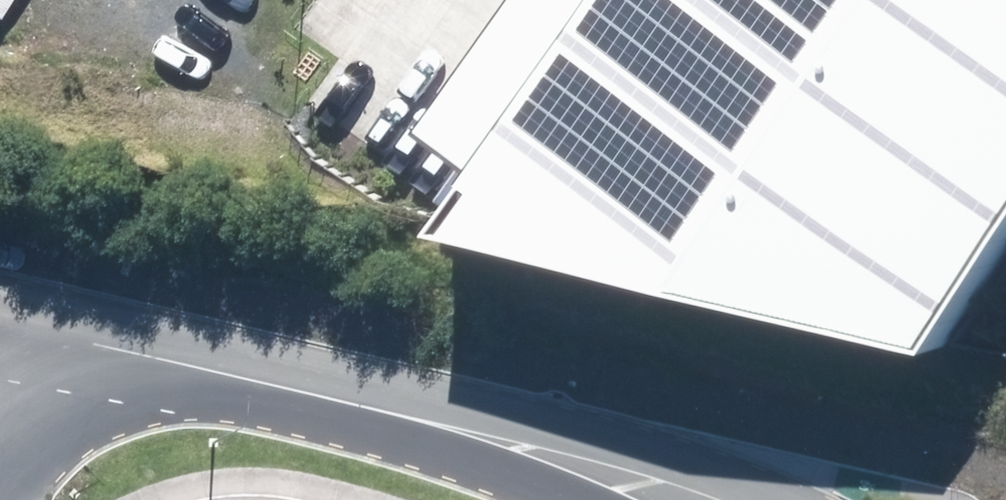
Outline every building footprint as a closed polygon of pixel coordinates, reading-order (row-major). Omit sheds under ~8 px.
[(391,156),(997,283),(1005,270),(1005,0),(510,0),(391,156)]
